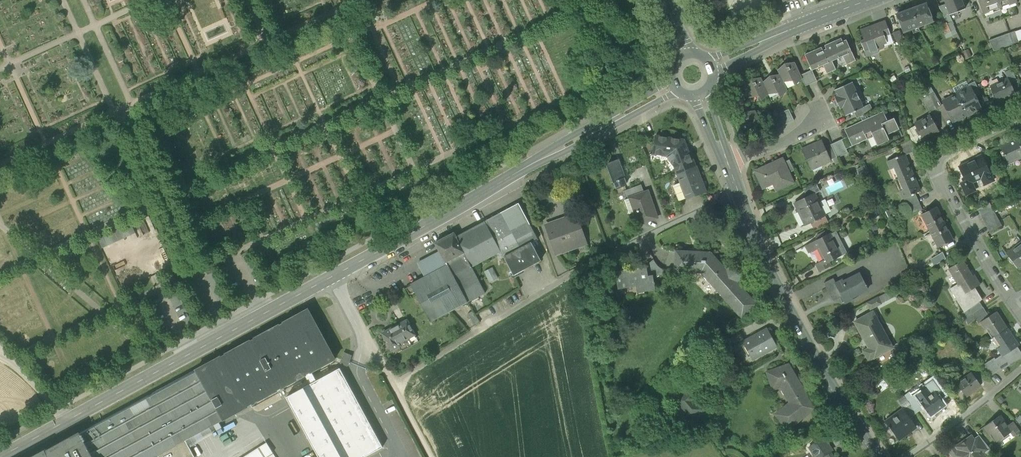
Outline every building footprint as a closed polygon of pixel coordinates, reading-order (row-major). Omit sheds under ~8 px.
[(950,15),(965,9),(962,0),(945,0),(950,15)] [(1000,7),(998,0),(978,0),(983,13),(1000,7)] [(927,3),(912,9),(918,27),(933,21),(927,3)] [(941,7),(944,16),(949,14),(946,5),(941,7)] [(919,30),(918,27),(912,9),(896,14),(903,33),(911,29),(913,34),(920,31),(919,30)] [(940,22),(945,34),(951,31),(945,20),(940,22)] [(860,40),(864,50),(869,49),(876,46),(877,50),(884,47),(882,44),(887,42),(885,37),(890,35),(886,21),(879,24),(881,27),(873,30),(872,26),(860,31),(864,39),(860,40)] [(895,39),(898,44),(904,42),(900,31),(893,33),(895,39)] [(1015,33),(1010,35),(1013,44),(1019,42),(1015,33)] [(994,51),(1013,44),(1010,35),(991,41),(994,51)] [(825,46),(826,49),(832,61),(843,56),(847,65),(856,61),(846,40),(840,43),(838,39),(825,46)] [(836,70),(832,61),(826,49),(820,52),(819,48),(805,55),(812,70),(812,71),(812,70),(823,65),(827,74),(836,70)] [(778,70),(780,74),(783,82),(792,78),(795,85),(802,79),(801,75),(795,62),(785,64),(778,70)] [(1008,79),(1010,83),(1017,80),(1012,69),(1005,72),(1008,79)] [(812,70),(806,73),(811,84),(817,81),(812,70),(812,71),(812,70)] [(806,86),(811,84),(806,73),(801,75),(802,79),(806,86)] [(787,91),(783,82),(780,74),(770,76),(763,82),(769,94),(777,91),(780,98),(787,91)] [(762,101),(769,94),(763,82),(761,78),(751,79),(744,86),(750,98),(758,94),(762,101)] [(990,87),(997,101),(1015,93),(1010,83),(1008,79),(990,87)] [(970,88),(975,97),(981,94),(975,81),(968,85),(970,88)] [(846,115),(854,112),(864,108),(863,107),(852,83),(852,82),(835,90),(837,96),(835,97),(840,109),(841,109),(843,108),(846,115)] [(970,88),(956,95),(966,115),(980,108),(975,97),(970,88)] [(934,92),(929,96),(936,109),(942,105),(934,92)] [(953,122),(966,115),(956,95),(943,102),(953,122)] [(930,112),(936,109),(929,96),(922,99),(930,112)] [(854,112),(857,118),(873,111),(870,104),(863,107),(864,108),(854,112)] [(789,109),(783,112),(789,123),(794,121),(791,114),(789,109)] [(783,126),(789,123),(783,112),(778,114),(783,126)] [(873,135),(877,145),(889,139),(886,134),(898,128),(894,118),(887,121),(884,113),(869,119),(870,121),(864,124),(863,122),(845,130),(852,145),(873,135)] [(777,128),(783,126),(778,114),(772,117),(777,128)] [(914,124),(923,139),(939,130),(930,115),(914,124)] [(772,131),(777,128),(772,117),(766,119),(772,131)] [(673,164),(677,173),(695,165),(690,151),(689,152),(684,140),(656,136),(653,154),(667,156),(673,164)] [(1008,162),(1020,156),(1020,137),(1016,139),(1017,140),(1001,148),(1008,162)] [(803,150),(811,169),(823,163),(823,164),(831,161),(830,160),(825,147),(822,141),(803,150)] [(842,141),(832,146),(837,157),(837,158),(848,153),(842,141)] [(898,146),(902,156),(904,155),(904,156),(911,153),(905,143),(898,146)] [(830,160),(837,157),(832,146),(831,145),(825,147),(830,160)] [(917,184),(912,173),(908,162),(907,162),(904,156),(904,155),(902,156),(897,158),(897,157),(888,161),(891,169),(894,168),(899,179),(903,189),(900,191),(904,199),(914,194),(920,191),(917,184)] [(982,178),(985,185),(994,180),(982,155),(976,158),(977,159),(959,167),(967,185),(982,178)] [(756,171),(763,188),(773,183),(779,181),(782,188),(793,183),(789,173),(784,162),(783,159),(756,171)] [(784,162),(789,173),(794,170),(790,160),(784,162)] [(607,165),(616,188),(627,184),(618,161),(607,165)] [(678,176),(697,169),(695,165),(677,173),(678,176)] [(686,198),(687,199),(705,191),(697,169),(678,176),(681,185),(686,198)] [(779,181),(773,183),(776,190),(782,188),(779,181)] [(804,189),(808,196),(814,193),(815,194),(820,191),(816,183),(804,189)] [(626,199),(626,200),(630,199),(629,198),(644,193),(641,185),(623,191),(626,199)] [(674,188),(679,201),(686,198),(681,185),(674,188)] [(629,198),(630,199),(632,198),(637,210),(634,211),(634,212),(639,224),(657,218),(648,191),(644,193),(629,198)] [(795,203),(806,225),(811,222),(824,216),(825,216),(815,194),(814,193),(808,196),(795,203)] [(904,199),(908,209),(919,204),(914,194),(904,199)] [(630,214),(634,212),(634,211),(637,210),(632,198),(630,199),(626,200),(626,199),(625,200),(630,214)] [(519,203),(485,221),(501,251),(504,256),(532,243),(538,240),(519,203)] [(1002,226),(993,209),(990,203),(977,210),(981,216),(990,232),(1002,226)] [(922,210),(919,204),(908,209),(911,215),(922,210)] [(930,231),(938,247),(953,240),(944,224),(936,207),(922,215),(930,231)] [(547,228),(557,254),(578,247),(577,244),(586,241),(576,214),(561,220),(562,223),(547,228)] [(811,222),(814,228),(827,222),(824,216),(811,222)] [(485,221),(456,237),(466,256),(472,267),(501,251),(485,221)] [(127,226),(131,235),(136,233),(131,224),(127,226)] [(127,226),(120,229),(124,238),(131,235),(127,226)] [(120,229),(115,231),(110,233),(114,243),(119,241),(124,238),(120,229)] [(110,233),(103,236),(108,246),(114,243),(110,233)] [(440,250),(448,265),(466,256),(456,237),(454,233),(436,243),(440,250)] [(823,260),(825,264),(829,262),(842,256),(830,233),(805,246),(809,253),(818,249),(823,260)] [(98,239),(103,248),(108,246),(103,236),(98,239)] [(541,261),(532,243),(504,256),(514,275),(541,261)] [(1019,270),(1020,268),(1020,243),(1018,245),(1020,248),(1009,257),(1019,270)] [(1007,253),(1009,257),(1020,248),(1018,245),(1007,253)] [(418,262),(425,277),(448,265),(440,250),(418,262)] [(702,272),(742,316),(756,304),(711,253),(676,250),(675,270),(702,272)] [(931,260),(935,266),(946,259),(942,253),(931,260)] [(472,267),(466,256),(448,265),(425,277),(411,285),(431,322),(486,293),(472,267)] [(200,264),(205,274),(215,270),(211,262),(210,260),(200,264)] [(653,275),(653,279),(655,278),(657,277),(661,274),(662,273),(664,269),(661,268),(656,263),(654,260),(645,267),(646,267),(648,276),(653,275)] [(816,264),(820,272),(831,266),(829,262),(825,264),(823,260),(816,264)] [(951,288),(965,311),(969,308),(979,301),(982,299),(975,288),(979,285),(974,275),(972,276),(963,260),(949,269),(958,284),(951,288)] [(493,266),(484,270),(489,281),(498,277),(493,266)] [(637,285),(638,295),(645,294),(644,291),(655,289),(653,279),(653,275),(648,276),(646,267),(645,267),(617,272),(620,288),(637,285)] [(180,277),(183,285),(193,280),(188,270),(178,275),(180,277)] [(842,297),(845,302),(852,298),(852,297),(868,289),(860,274),(844,282),(843,281),(837,284),(836,284),(839,291),(842,296),(842,297)] [(824,283),(831,296),(839,291),(836,284),(837,284),(833,278),(824,283)] [(802,287),(796,291),(801,300),(807,296),(802,287)] [(834,301),(842,297),(842,296),(839,291),(831,296),(834,301)] [(889,292),(878,297),(881,304),(892,298),(889,292)] [(871,309),(881,304),(878,297),(867,303),(871,309)] [(960,314),(964,320),(982,307),(979,301),(969,308),(965,311),(960,314)] [(986,313),(982,307),(964,320),(968,325),(976,319),(986,313)] [(306,375),(312,372),(335,359),(308,309),(284,322),(285,323),(280,326),(279,325),(255,338),(256,339),(251,342),(250,341),(226,354),(227,355),(222,358),(221,357),(47,451),(50,456),(155,456),(158,455),(186,440),(306,375)] [(864,351),(869,360),(874,357),(874,358),(893,348),(873,312),(855,322),(869,349),(864,351)] [(988,327),(995,337),(1007,329),(996,312),(989,317),(981,322),(986,329),(988,327)] [(979,324),(981,322),(989,317),(986,313),(976,319),(979,324)] [(399,347),(402,351),(413,345),(409,338),(415,335),(407,320),(398,325),(399,326),(391,330),(391,329),(383,333),(392,351),(399,347)] [(743,342),(753,359),(776,346),(767,329),(745,341),(743,342)] [(998,348),(1003,355),(1017,346),(1018,346),(1007,329),(995,337),(1001,346),(998,348)] [(728,336),(734,347),(743,342),(745,341),(739,330),(728,336)] [(1017,346),(1003,355),(995,359),(994,360),(1001,370),(1010,365),(1009,364),(1015,360),(1015,361),(1020,357),(1020,353),(1017,346)] [(340,363),(348,367),(352,355),(344,352),(340,363)] [(984,364),(992,376),(1001,370),(994,360),(995,359),(994,358),(984,364)] [(777,414),(787,427),(813,408),(788,365),(769,372),(774,387),(781,385),(792,403),(777,414)] [(317,381),(311,384),(287,397),(320,456),(365,456),(383,447),(340,368),(317,381)] [(973,374),(980,384),(987,379),(980,369),(973,374)] [(306,375),(311,384),(317,381),(312,372),(306,375)] [(957,384),(966,396),(981,385),(980,384),(973,374),(972,373),(957,384)] [(935,392),(939,397),(943,394),(932,379),(924,385),(923,386),(924,389),(926,388),(929,393),(931,395),(935,392)] [(923,386),(924,385),(922,382),(909,391),(909,392),(913,397),(916,395),(924,389),(923,386)] [(692,387),(689,389),(676,400),(692,417),(701,409),(693,401),(697,397),(699,395),(699,392),(697,389),(695,387),(692,387)] [(929,393),(926,388),(924,389),(916,395),(921,402),(930,395),(929,393)] [(910,404),(916,413),(924,407),(921,402),(916,395),(913,397),(909,392),(904,396),(910,404)] [(924,407),(930,415),(945,405),(939,397),(935,392),(931,395),(929,393),(930,395),(921,402),(924,407)] [(910,418),(916,413),(910,404),(903,409),(903,410),(904,410),(910,418)] [(894,433),(898,439),(916,426),(910,418),(904,410),(903,410),(893,418),(894,423),(888,427),(890,429),(893,434),(894,433)] [(992,433),(997,442),(1011,432),(1007,426),(1000,416),(984,427),(990,435),(992,433)] [(1011,432),(1014,436),(1020,432),(1013,422),(1007,426),(1011,432)] [(957,450),(950,454),(952,456),(986,456),(984,454),(974,439),(972,435),(966,440),(968,442),(957,450)] [(974,439),(984,454),(990,449),(979,435),(974,439)] [(816,456),(823,456),(831,452),(832,451),(824,437),(809,447),(816,456)] [(186,440),(158,455),(159,456),(195,456),(186,440)] [(966,440),(955,447),(957,450),(968,442),(966,440)] [(273,453),(268,444),(267,443),(244,456),(276,456),(273,453)] [(946,447),(950,454),(957,450),(955,447),(953,443),(946,447)]
